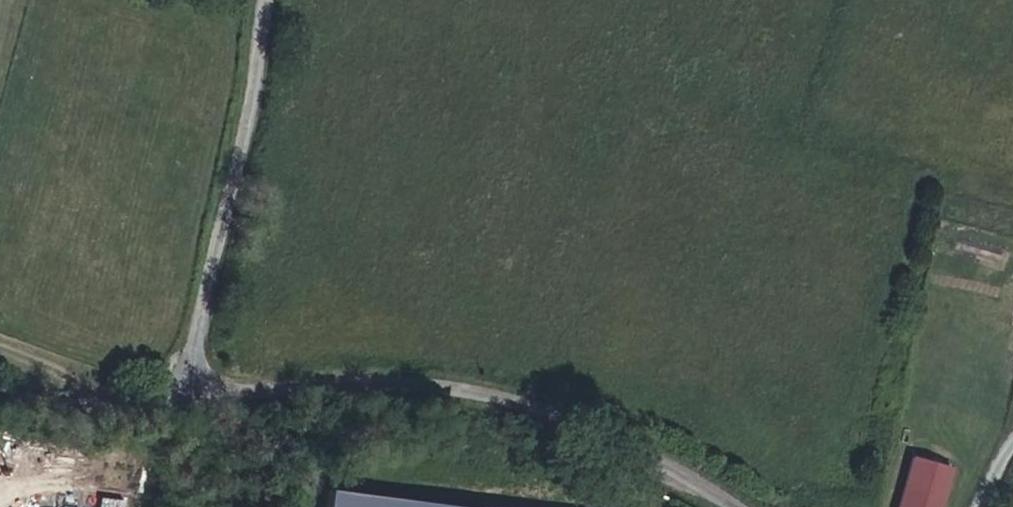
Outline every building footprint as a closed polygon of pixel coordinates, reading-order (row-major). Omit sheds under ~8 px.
[(951,464),(912,456),(899,506),(940,506),(951,464)]
